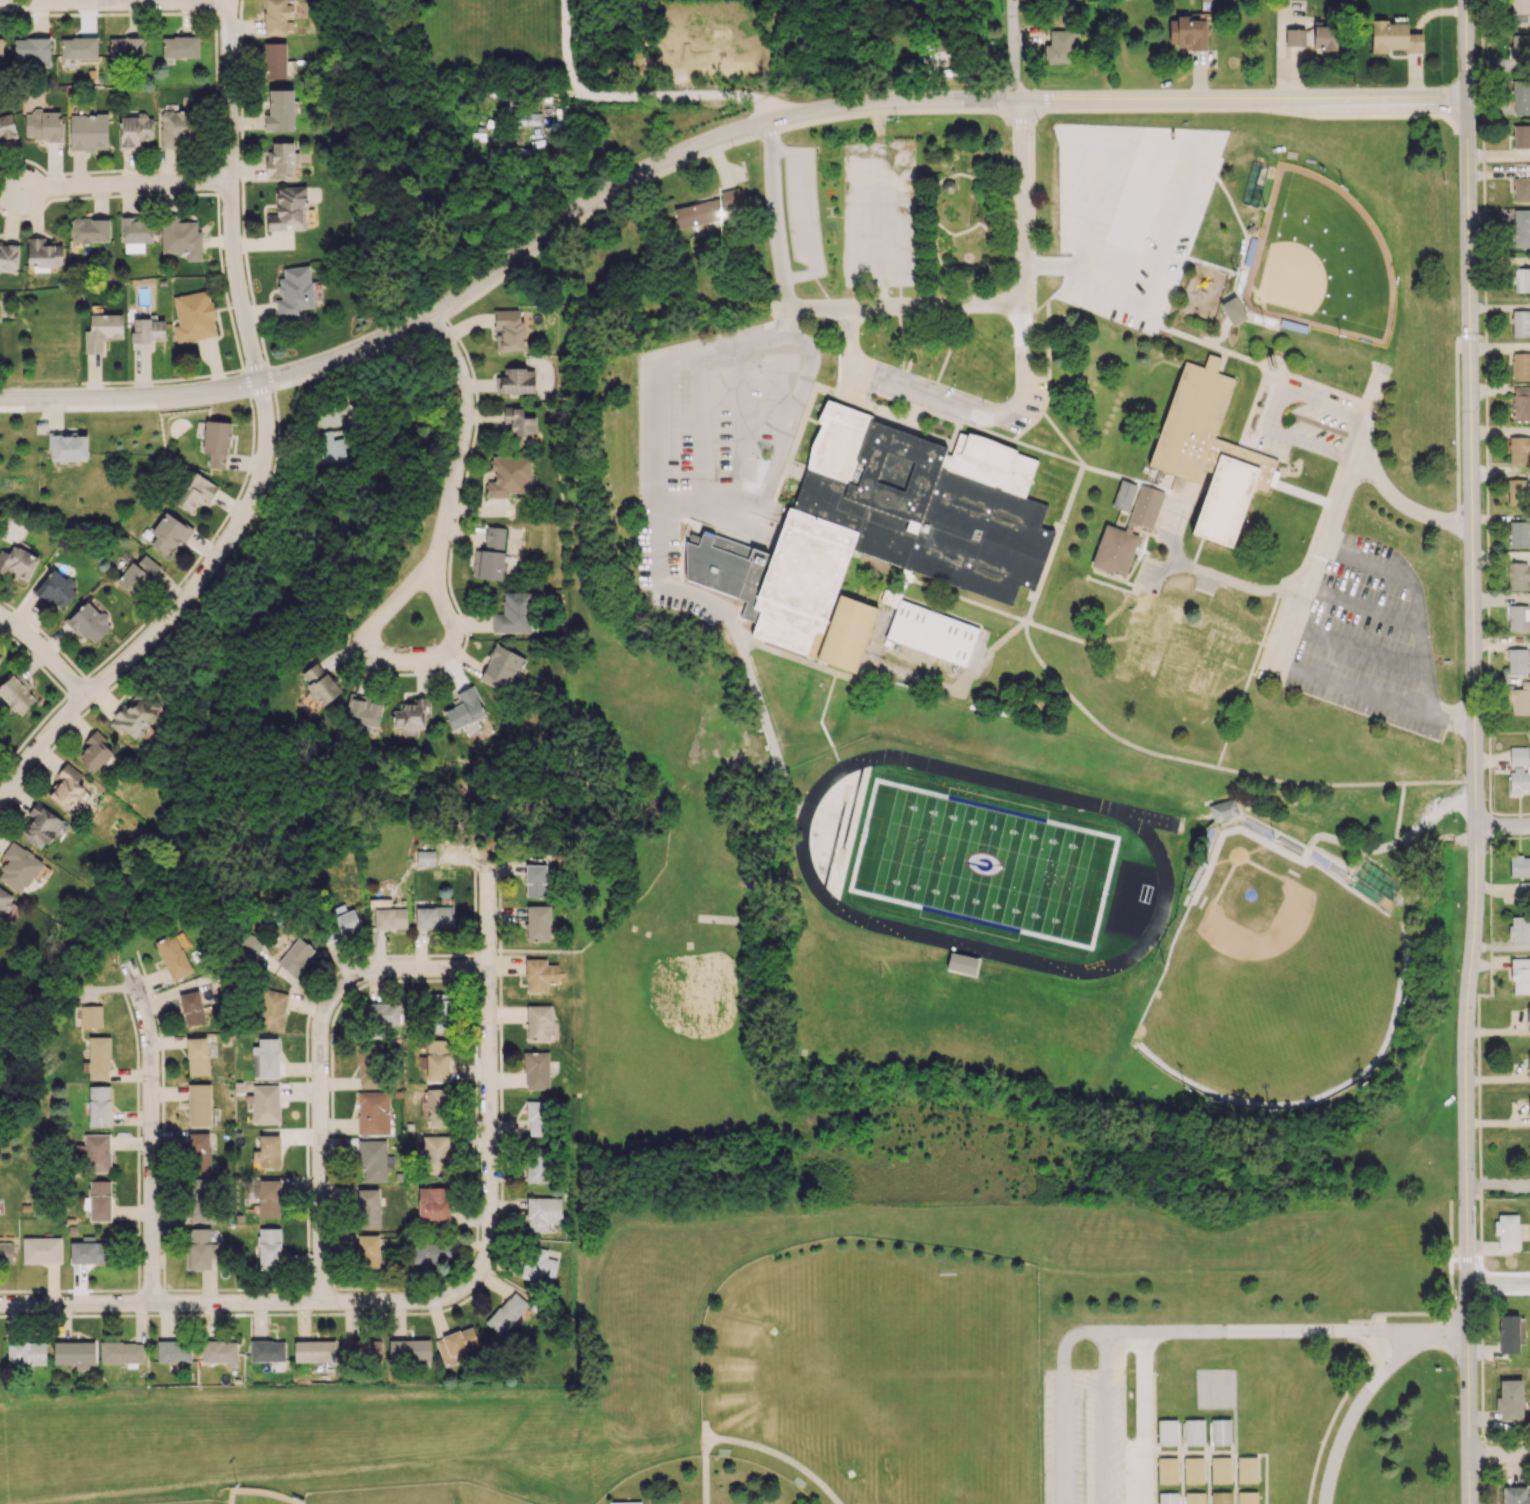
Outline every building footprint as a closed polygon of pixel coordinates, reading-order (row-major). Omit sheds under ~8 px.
[(293,33),(292,5),(285,5),(285,0),(263,0),(264,34),(293,33)] [(1511,14),(1529,13),(1529,0),(1510,0),(1511,14)] [(1169,22),(1169,47),(1206,47),(1206,14),(1176,14),(1176,22),(1169,22)] [(1371,52),(1387,52),(1387,49),(1404,49),(1404,53),(1422,52),(1422,33),(1407,33),(1407,23),(1387,23),(1387,19),(1371,19),(1371,52)] [(1337,28),(1285,27),(1285,47),(1337,48),(1337,28)] [(1044,62),(1076,63),(1077,30),(1050,30),(1049,44),(1044,44),(1044,62)] [(1529,62),(1529,35),(1512,34),(1511,61),(1529,62)] [(61,59),(96,59),(97,38),(61,37),(61,59)] [(109,38),(109,60),(143,59),(143,37),(109,38)] [(162,58),(198,58),(198,37),(163,37),(162,58)] [(13,63),(49,64),(49,38),(13,38),(13,63)] [(285,42),(264,43),(264,79),(286,78),(285,42)] [(1512,83),(1513,114),(1529,114),(1529,82),(1512,83)] [(294,130),(293,89),(269,90),(269,115),(264,115),(264,131),(294,130)] [(161,149),(179,148),(178,140),(190,139),(189,110),(159,111),(161,149)] [(62,140),(61,111),(32,112),(32,114),(25,114),(25,140),(62,140)] [(17,138),(11,112),(0,114),(0,141),(17,138)] [(540,114),(518,113),(518,125),(530,125),(529,131),(540,131),(540,114)] [(108,115),(70,115),(69,151),(95,151),(95,147),(107,148),(108,115)] [(118,148),(139,149),(139,139),(153,140),(153,118),(143,118),(143,117),(119,116),(118,148)] [(1513,124),(1513,148),(1529,147),(1529,124),(1513,124)] [(265,158),(265,176),(293,176),(293,142),(271,143),(272,158),(265,158)] [(1513,178),(1513,202),(1529,202),(1529,178),(1513,178)] [(267,215),(268,231),(306,229),(304,186),(276,187),(278,214),(267,215)] [(673,207),(678,228),(744,213),(739,192),(673,207)] [(1529,247),(1529,209),(1514,210),(1514,247),(1529,247)] [(143,252),(143,243),(153,243),(153,220),(137,220),(137,216),(122,217),(123,253),(143,252)] [(161,253),(186,253),(186,260),(201,260),(201,231),(196,231),(196,221),(179,222),(179,216),(161,216),(161,253)] [(110,241),(109,218),(71,219),(71,242),(110,241)] [(27,266),(63,266),(63,245),(52,245),(52,239),(27,238),(27,266)] [(0,243),(0,270),(17,270),(17,243),(0,243)] [(283,268),(284,279),(278,279),(280,299),(275,300),(276,318),(298,316),(298,309),(314,308),(310,266),(283,268)] [(1509,268),(1509,284),(1514,284),(1514,292),(1529,292),(1529,268),(1509,268)] [(173,296),(178,324),(173,325),(176,343),(217,336),(209,290),(173,296)] [(1231,308),(1233,316),(1241,314),(1239,306),(1231,308)] [(523,309),(494,310),(494,329),(501,329),(501,339),(495,339),(496,351),(524,350),(523,309)] [(1529,336),(1529,326),(1529,321),(1529,310),(1511,310),(1512,336),(1529,336)] [(122,314),(89,314),(90,330),(84,331),(84,353),(104,353),(104,339),(123,338),(122,314)] [(132,349),(153,350),(153,340),(164,341),(165,320),(132,319),(132,349)] [(1511,353),(1511,379),(1529,378),(1529,353),(1511,353)] [(1186,362),(1148,466),(1197,484),(1202,471),(1214,475),(1192,535),(1231,549),(1252,490),(1267,495),(1278,463),(1212,439),(1233,381),(1217,375),(1222,360),(1207,354),(1203,368),(1186,362)] [(496,377),(496,393),(535,393),(534,368),(507,369),(507,376),(496,377)] [(1512,387),(1513,421),(1529,420),(1529,387),(1512,387)] [(826,402),(742,635),(868,680),(883,637),(969,668),(983,629),(901,599),(877,608),(836,591),(852,548),(1013,606),(1021,583),(1036,588),(1056,530),(1041,524),(1048,506),(1027,498),(1041,461),(957,430),(951,447),(826,402)] [(535,417),(523,417),(523,407),(504,407),(503,425),(511,425),(511,446),(534,446),(535,417)] [(319,462),(346,459),(344,438),(332,439),(331,429),(335,429),(335,424),(340,423),(338,409),(315,411),(319,462)] [(226,469),(230,422),(205,420),(203,452),(209,453),(208,468),(226,469)] [(49,461),(88,460),(87,435),(49,436),(49,461)] [(1508,437),(1509,463),(1527,463),(1527,453),(1529,453),(1529,437),(1508,437)] [(487,480),(487,498),(512,498),(512,494),(525,494),(525,480),(529,480),(529,455),(492,455),(492,480),(487,480)] [(217,485),(189,471),(173,503),(193,513),(201,497),(209,501),(217,485)] [(1507,504),(1524,504),(1523,479),(1507,479),(1507,504)] [(1121,481),(1112,508),(1128,513),(1137,487),(1121,481)] [(1142,486),(1129,523),(1152,531),(1164,493),(1142,486)] [(150,544),(167,556),(179,540),(184,543),(193,530),(166,511),(150,533),(156,537),(150,544)] [(1509,548),(1528,547),(1527,521),(1508,522),(1509,548)] [(1106,525),(1091,567),(1124,579),(1140,537),(1106,525)] [(505,528),(486,526),(484,550),(475,549),(472,578),(501,580),(505,528)] [(11,545),(8,553),(0,549),(0,572),(9,575),(10,575),(28,582),(38,556),(11,545)] [(133,559),(116,582),(135,596),(158,564),(144,554),(137,563),(133,559)] [(1508,590),(1529,590),(1529,562),(1507,563),(1508,590)] [(492,633),(534,632),(533,592),(503,592),(503,614),(491,614),(492,633)] [(90,600),(66,619),(83,642),(90,637),(93,641),(111,628),(90,600)] [(1508,631),(1528,631),(1528,620),(1529,620),(1529,606),(1508,606),(1508,631)] [(495,687),(497,682),(507,686),(514,672),(519,674),(526,658),(495,644),(479,680),(495,687)] [(1507,674),(1527,674),(1526,648),(1507,648),(1507,674)] [(306,686),(321,707),(340,692),(318,661),(301,674),(308,684),(306,686)] [(20,715),(35,699),(26,690),(30,686),(13,670),(0,684),(0,696),(20,715)] [(451,731),(486,715),(473,685),(455,693),(460,704),(443,711),(451,731)] [(1528,715),(1529,689),(1508,688),(1507,714),(1528,715)] [(120,733),(124,729),(133,739),(159,716),(140,695),(110,722),(120,733)] [(379,727),(381,700),(347,696),(345,715),(358,716),(357,729),(370,730),(370,726),(379,727)] [(417,735),(417,728),(424,729),(424,716),(428,716),(429,698),(412,698),(412,703),(399,703),(399,710),(392,710),(392,727),(402,727),(402,735),(417,735)] [(73,754),(93,773),(113,752),(93,733),(73,754)] [(1510,747),(1509,765),(1527,765),(1527,747),(1510,747)] [(1521,795),(1521,790),(1529,790),(1529,772),(1522,772),(1523,767),(1510,767),(1509,794),(1521,795)] [(69,810),(84,785),(60,771),(46,796),(69,810)] [(1208,804),(1214,825),(1243,817),(1237,796),(1208,804)] [(28,814),(31,816),(19,836),(43,851),(63,818),(36,801),(28,814)] [(21,894),(43,861),(12,840),(1,856),(7,860),(0,871),(0,880),(21,894)] [(434,850),(416,851),(417,866),(434,865),(434,850)] [(1529,876),(1529,856),(1510,856),(1510,876),(1529,876)] [(545,897),(545,865),(526,864),(525,897),(545,897)] [(1520,882),(1519,899),(1529,899),(1529,882),(1520,882)] [(14,896),(0,888),(0,920),(14,896)] [(527,942),(550,941),(550,906),(526,906),(527,942)] [(354,909),(346,911),(345,907),(315,917),(323,942),(361,930),(354,909)] [(416,928),(453,928),(453,907),(415,907),(416,928)] [(406,928),(406,908),(374,908),(374,929),(406,928)] [(1529,916),(1509,917),(1510,942),(1529,942),(1529,916)] [(191,973),(175,933),(155,941),(170,981),(191,973)] [(314,948),(295,937),(278,965),(296,977),(314,948)] [(950,955),(947,971),(975,977),(979,961),(950,955)] [(557,964),(546,964),(546,958),(525,959),(526,992),(547,992),(546,982),(558,982),(557,964)] [(1511,958),(1512,994),(1529,994),(1529,958),(1511,958)] [(278,1032),(290,995),(265,987),(253,1024),(278,1032)] [(178,995),(186,1027),(205,1022),(198,990),(178,995)] [(211,1012),(210,993),(202,993),(203,1013),(211,1012)] [(449,1031),(448,993),(428,994),(429,1032),(449,1031)] [(399,1003),(366,1004),(367,1026),(400,1025),(399,1003)] [(79,1005),(80,1028),(101,1027),(101,1005),(79,1005)] [(550,1005),(526,1005),(527,1041),(551,1041),(550,1005)] [(109,1036),(89,1036),(89,1079),(109,1080),(109,1036)] [(188,1076),(208,1075),(207,1037),(186,1038),(188,1076)] [(279,1038),(258,1038),(258,1046),(253,1046),(253,1079),(279,1078),(279,1038)] [(447,1081),(448,1040),(426,1039),(426,1081),(447,1081)] [(378,1087),(379,1047),(358,1046),(357,1086),(378,1087)] [(524,1089),(549,1089),(548,1051),(524,1052),(524,1089)] [(188,1084),(188,1126),(210,1126),(210,1084),(188,1084)] [(278,1085),(252,1085),(253,1123),(279,1123),(278,1085)] [(110,1127),(110,1086),(88,1086),(89,1127),(110,1127)] [(449,1126),(448,1088),(426,1089),(427,1127),(449,1126)] [(388,1092),(358,1092),(358,1134),(384,1134),(384,1114),(389,1114),(388,1092)] [(528,1102),(528,1135),(550,1135),(549,1101),(528,1102)] [(190,1170),(210,1170),(210,1132),(189,1133),(190,1170)] [(109,1134),(83,1134),(83,1172),(109,1172),(109,1134)] [(252,1151),(252,1169),(280,1169),(279,1135),(259,1135),(260,1150),(252,1151)] [(448,1135),(422,1136),(422,1144),(418,1144),(419,1172),(449,1172),(448,1135)] [(386,1139),(360,1140),(360,1182),(386,1181),(386,1139)] [(548,1183),(549,1149),(527,1148),(526,1182),(548,1183)] [(209,1221),(209,1211),(205,1210),(207,1179),(189,1178),(188,1221),(209,1221)] [(280,1179),(258,1179),(257,1218),(279,1218),(280,1179)] [(110,1221),(110,1180),(88,1181),(88,1199),(89,1199),(89,1221),(110,1221)] [(417,1188),(418,1220),(449,1219),(448,1187),(417,1188)] [(379,1188),(358,1188),(359,1227),(380,1227),(379,1188)] [(560,1198),(527,1197),(526,1231),(548,1231),(548,1222),(560,1222),(560,1198)] [(1495,1215),(1497,1250),(1518,1250),(1517,1214),(1495,1215)] [(280,1228),(258,1228),(259,1269),(281,1268),(280,1228)] [(184,1270),(210,1269),(209,1229),(188,1229),(189,1243),(184,1243),(184,1270)] [(379,1235),(359,1234),(358,1266),(378,1267),(379,1235)] [(69,1263),(109,1264),(109,1242),(94,1242),(94,1236),(86,1236),(86,1242),(70,1241),(69,1263)] [(22,1238),(23,1264),(61,1263),(61,1237),(22,1238)] [(408,1244),(408,1264),(441,1262),(441,1257),(451,1256),(450,1242),(408,1244)] [(13,1264),(13,1243),(0,1243),(0,1264),(13,1264)] [(548,1250),(526,1245),(520,1277),(539,1281),(540,1274),(554,1277),(557,1260),(546,1258),(548,1250)] [(529,1305),(514,1291),(484,1322),(499,1336),(529,1305)] [(1498,1353),(1518,1353),(1519,1315),(1499,1315),(1498,1353)] [(444,1366),(467,1358),(464,1350),(479,1345),(472,1326),(434,1340),(444,1366)] [(389,1363),(430,1361),(429,1339),(389,1341),(389,1363)] [(158,1340),(157,1361),(190,1362),(191,1341),(158,1340)] [(237,1362),(237,1341),(202,1340),(201,1361),(237,1362)] [(342,1341),(342,1362),(381,1362),(381,1340),(342,1341)] [(54,1364),(74,1364),(74,1370),(87,1370),(87,1364),(95,1364),(95,1341),(54,1342),(54,1364)] [(285,1341),(250,1341),(250,1362),(285,1361),(285,1341)] [(335,1341),(294,1341),(294,1362),(335,1362),(335,1341)] [(46,1343),(8,1342),(8,1363),(45,1364),(46,1343)] [(143,1343),(100,1342),(99,1362),(143,1363),(143,1343)] [(1522,1380),(1499,1380),(1499,1398),(1496,1398),(1496,1411),(1500,1412),(1500,1421),(1522,1421),(1522,1380)] [(1159,1420),(1159,1446),(1179,1446),(1179,1420),(1159,1420)] [(1185,1421),(1185,1447),(1205,1447),(1204,1421),(1185,1421)] [(1212,1421),(1212,1447),(1232,1447),(1231,1421),(1212,1421)] [(720,1447),(719,1454),(728,1455),(729,1448),(720,1447)] [(1158,1458),(1158,1485),(1179,1485),(1178,1458),(1158,1458)] [(1185,1458),(1185,1484),(1205,1484),(1204,1458),(1185,1458)] [(1212,1458),(1212,1484),(1232,1484),(1231,1458),(1212,1458)] [(1238,1458),(1238,1484),(1258,1484),(1258,1458),(1238,1458)] [(798,1477),(794,1483),(801,1488),(805,1482),(798,1477)] [(1526,1494),(1525,1486),(1501,1487),(1501,1503),(1529,1503),(1529,1494),(1526,1494)] [(1239,1503),(1258,1503),(1258,1492),(1239,1492),(1239,1503)] [(1158,1503),(1178,1503),(1178,1493),(1158,1493),(1158,1503)] [(1212,1503),(1232,1503),(1232,1493),(1212,1493),(1212,1503)] [(1185,1503),(1205,1503),(1205,1494),(1185,1494),(1185,1503)]
